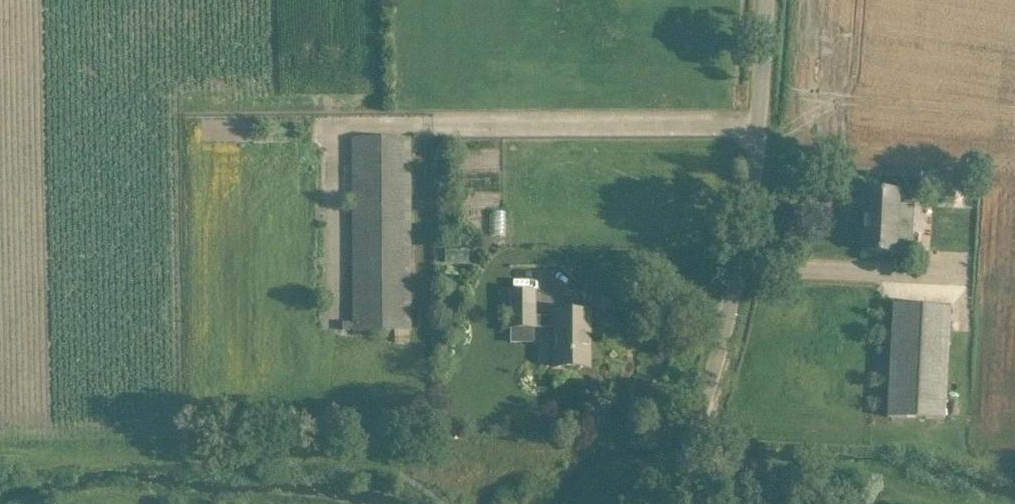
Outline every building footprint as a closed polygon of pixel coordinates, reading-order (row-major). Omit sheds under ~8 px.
[(344,323),(344,331),(355,331),(355,332),(397,331),(406,331),(412,331),(411,160),(411,140),(352,140),(352,144),(354,144),(354,164),(355,323),(344,323)] [(914,206),(899,205),(900,193),(866,191),(863,252),(897,254),(897,249),(912,250),(914,206)] [(909,201),(945,202),(945,192),(909,191),(909,201)] [(511,293),(511,295),(501,295),(501,306),(502,306),(502,316),(511,315),(511,329),(555,329),(555,368),(590,368),(590,313),(555,313),(555,317),(535,317),(535,293),(511,293)] [(887,418),(944,421),(950,308),(893,305),(887,418)]
